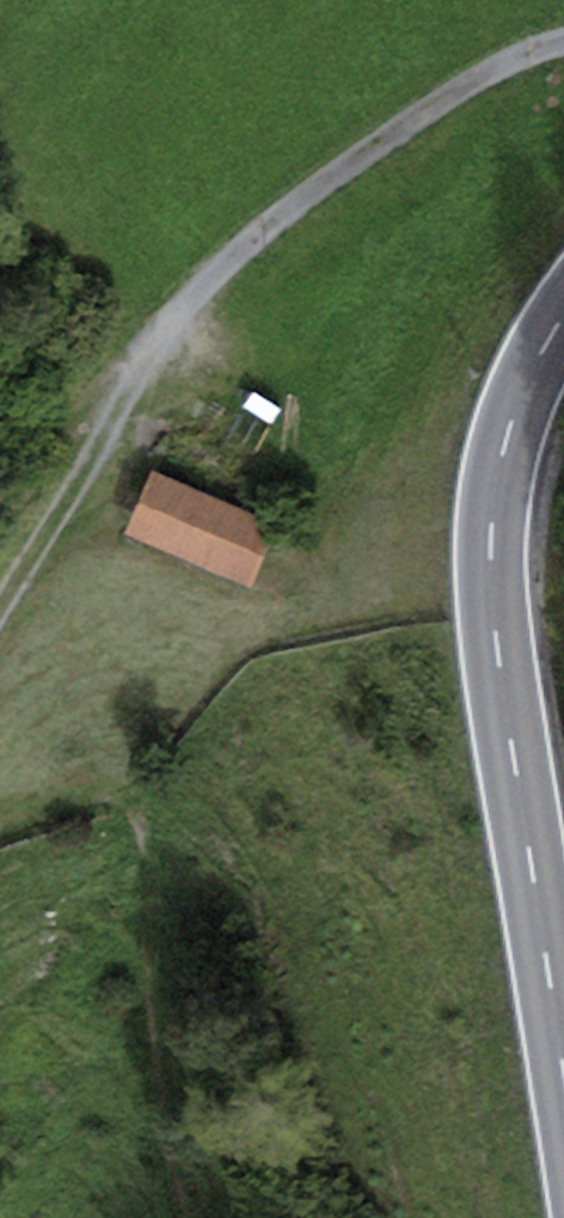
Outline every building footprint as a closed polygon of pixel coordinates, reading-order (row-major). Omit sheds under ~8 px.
[(278,525),(152,469),(124,532),(250,588),(278,525)]
